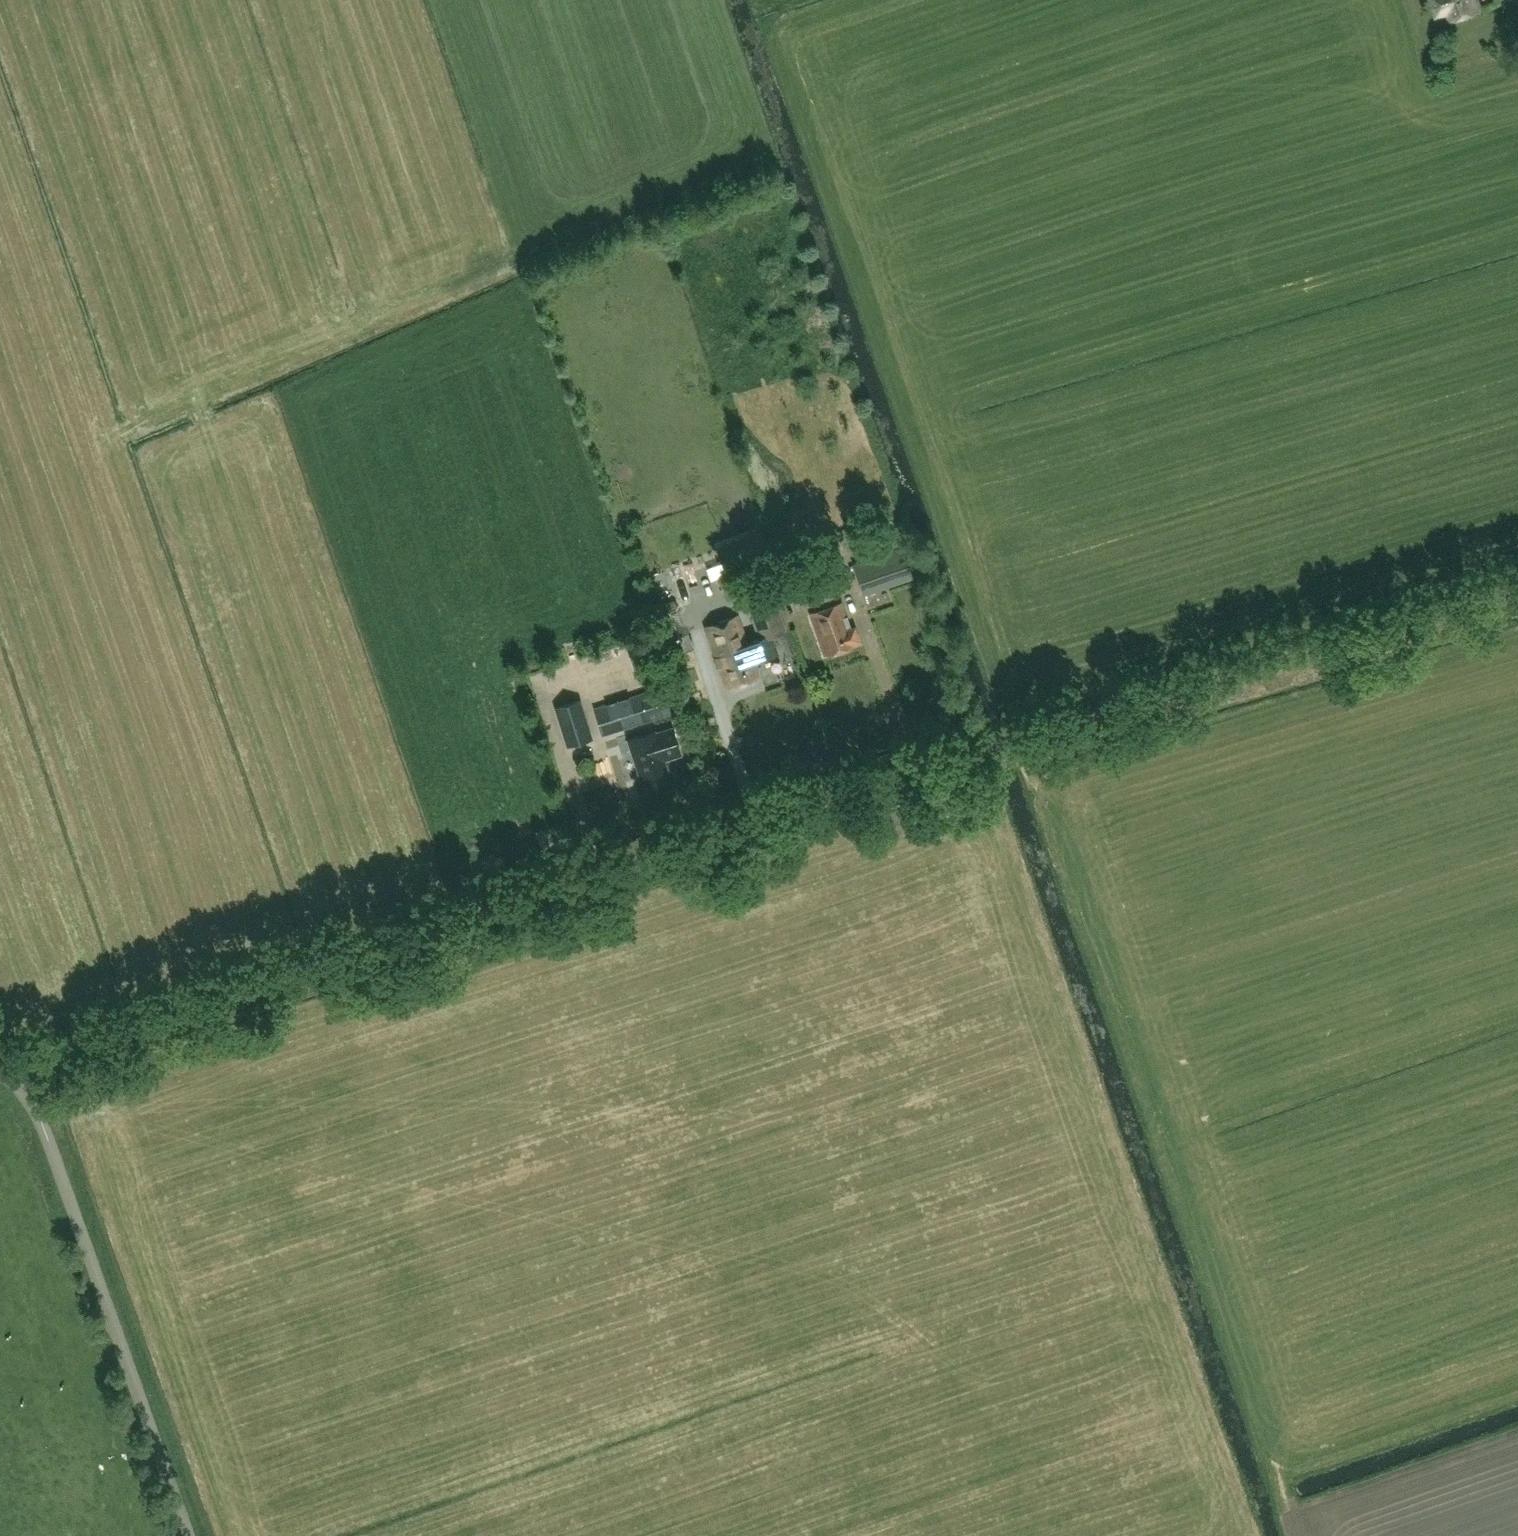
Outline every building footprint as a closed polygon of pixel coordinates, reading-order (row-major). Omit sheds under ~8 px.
[(1432,1),(1437,16),(1448,12),(1451,20),(1482,10),(1478,0),(1435,0),(1432,1)] [(761,530),(715,547),(726,577),(772,560),(761,530)] [(901,547),(869,558),(852,563),(862,595),(912,579),(901,547)] [(828,561),(780,578),(793,611),(839,595),(828,561)] [(760,639),(771,635),(785,630),(768,583),(744,592),(760,638),(760,639)] [(675,599),(649,608),(665,657),(694,647),(681,608),(678,608),(675,599)] [(840,603),(809,614),(825,658),(856,647),(855,643),(859,641),(854,627),(849,628),(840,603)] [(760,639),(760,638),(746,642),(737,615),(706,626),(727,687),(759,676),(753,661),(777,653),(771,635),(760,639)] [(662,687),(593,708),(601,735),(670,714),(662,687)] [(581,700),(553,708),(565,747),(593,739),(581,700)] [(671,727),(628,741),(641,779),(667,770),(664,760),(680,755),(671,727)]
